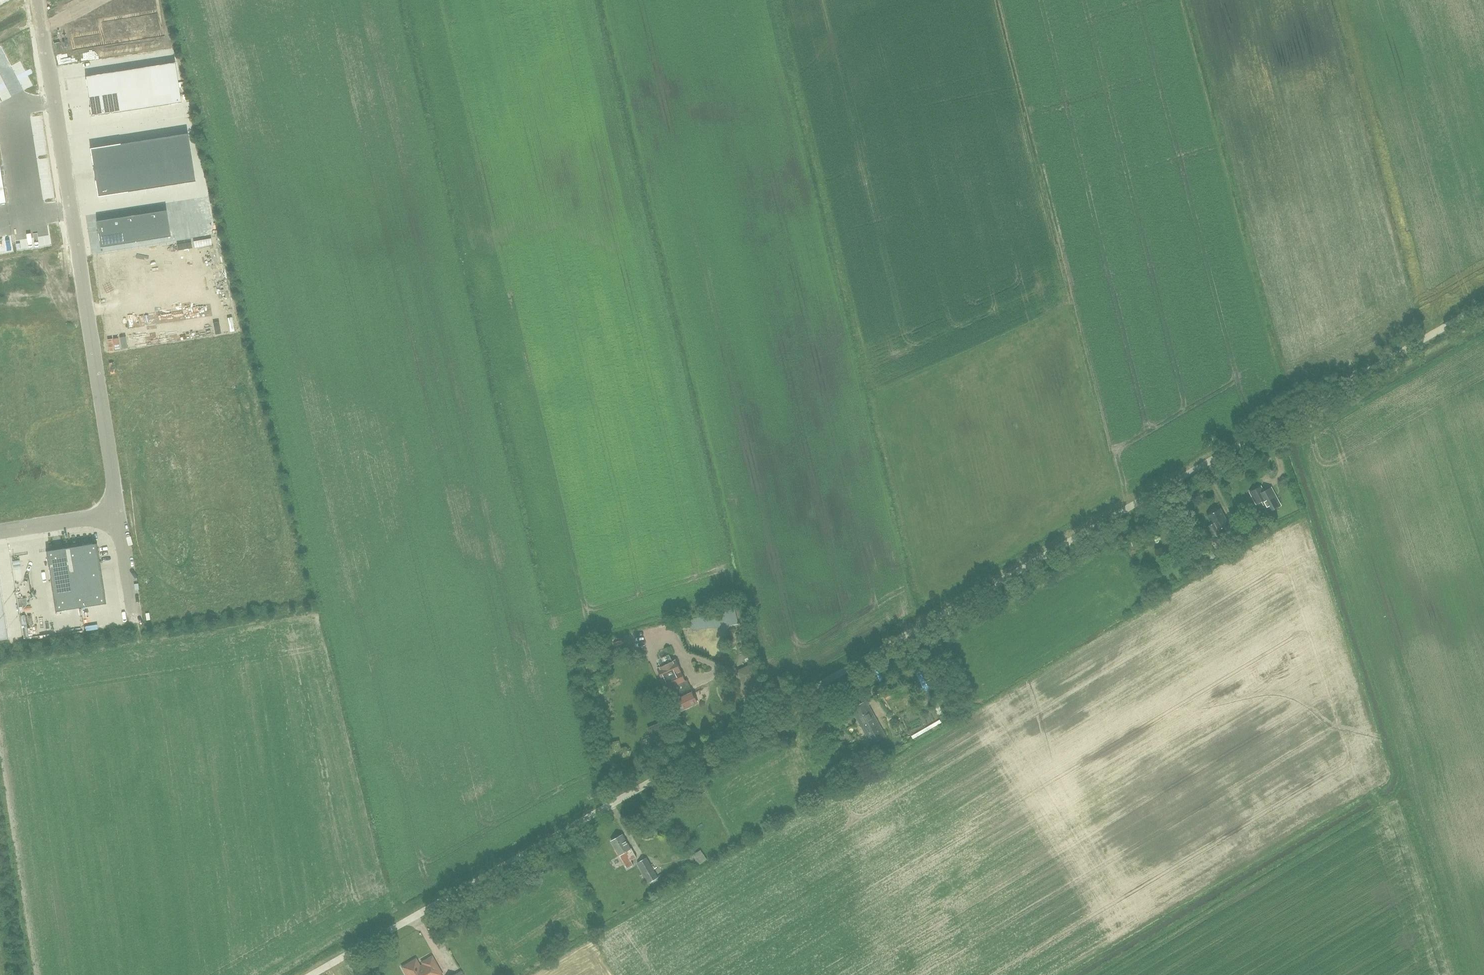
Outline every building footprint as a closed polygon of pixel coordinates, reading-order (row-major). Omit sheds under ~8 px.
[(162,33),(156,0),(115,0),(68,24),(72,48),(162,33)] [(181,103),(175,63),(85,77),(92,117),(181,103)] [(195,182),(188,133),(90,149),(97,197),(195,182)] [(96,221),(100,247),(170,237),(166,210),(96,221)] [(1280,503),(1270,486),(1263,490),(1260,487),(1250,493),(1256,502),(1262,499),(1268,510),(1280,503)] [(1222,528),(1222,527),(1229,523),(1220,508),(1207,515),(1212,523),(1212,524),(1217,521),(1222,528)] [(1243,526),(1249,535),(1262,529),(1261,527),(1263,527),(1258,518),(1243,526)] [(1226,535),(1222,528),(1217,521),(1212,524),(1212,523),(1205,527),(1214,542),(1226,535)] [(97,543),(46,551),(56,612),(107,604),(97,543)] [(0,583),(0,639),(9,638),(0,583)] [(689,620),(691,630),(720,628),(725,630),(727,632),(732,625),(739,624),(736,610),(689,620)] [(667,656),(673,653),(669,646),(664,649),(665,651),(667,655),(667,656)] [(667,689),(673,702),(677,712),(697,703),(687,680),(685,681),(676,660),(658,668),(667,689)] [(851,710),(862,727),(871,745),(885,737),(878,725),(876,727),(872,721),(876,719),(865,701),(851,710)] [(832,768),(847,760),(843,752),(828,760),(832,768)] [(630,849),(622,835),(611,842),(619,856),(620,856),(627,868),(634,864),(631,860),(636,857),(631,848),(630,849)] [(649,883),(659,877),(647,857),(637,863),(649,883)] [(431,958),(423,963),(425,965),(420,968),(415,961),(406,966),(405,970),(407,974),(440,974),(441,974),(431,958)]
